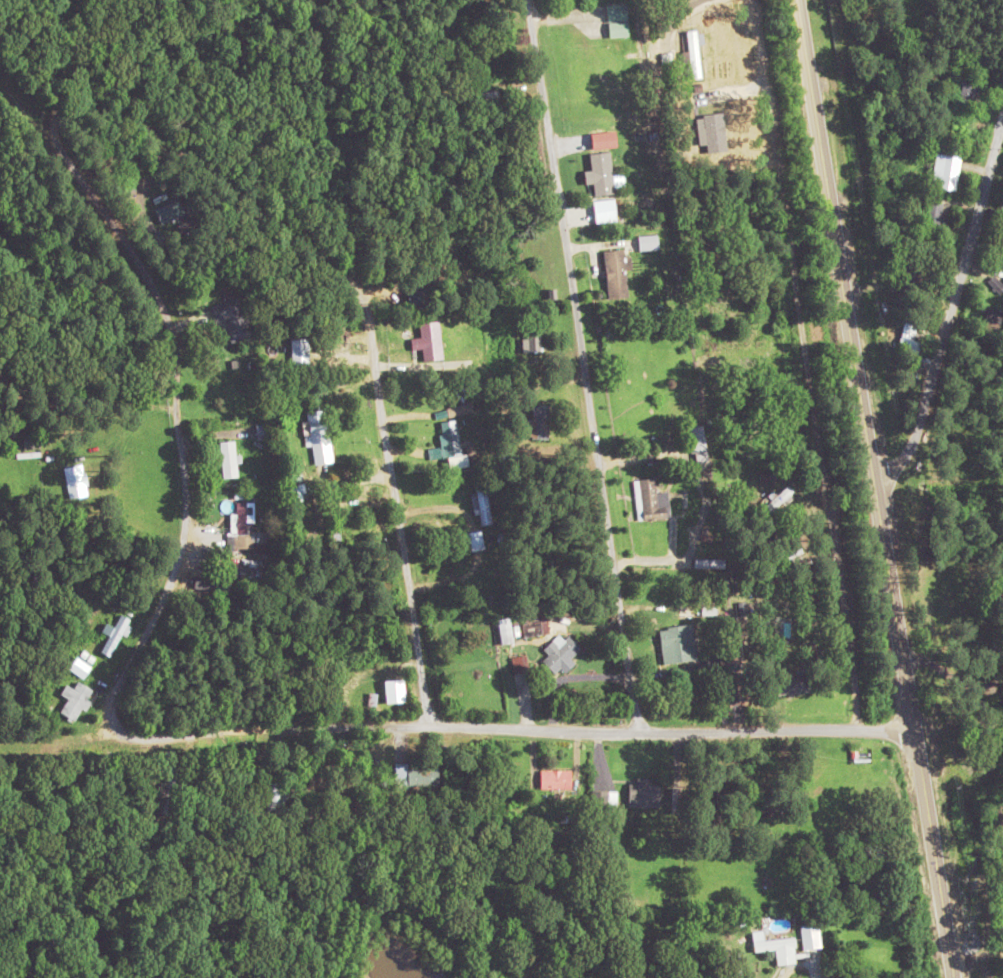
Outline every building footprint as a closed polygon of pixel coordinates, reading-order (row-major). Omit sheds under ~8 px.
[(608,4),(608,37),(628,37),(628,4),(608,4)] [(979,77),(964,74),(957,101),(973,105),(979,77)] [(459,103),(500,98),(499,90),(458,94),(459,103)] [(960,157),(936,153),(932,187),(956,190),(960,157)] [(606,211),(617,210),(611,155),(600,157),(606,211)] [(161,225),(185,214),(178,199),(154,209),(161,225)] [(943,204),(929,202),(924,228),(938,231),(943,204)] [(638,250),(658,250),(658,236),(638,236),(638,250)] [(626,271),(632,270),(630,257),(625,257),(624,250),(604,251),(608,299),(628,297),(626,271)] [(210,307),(215,323),(224,321),(231,343),(251,336),(239,297),(210,307)] [(998,327),(1002,310),(988,306),(983,323),(998,327)] [(524,350),(540,351),(540,326),(525,325),(524,350)] [(309,339),(292,339),(292,368),(309,368),(309,339)] [(397,370),(428,370),(428,362),(422,362),(422,354),(397,354),(397,370)] [(447,414),(473,411),(472,403),(447,406),(447,414)] [(548,435),(548,404),(533,404),(533,435),(548,435)] [(308,410),(313,463),(332,461),(327,408),(308,410)] [(459,455),(459,420),(442,420),(442,455),(459,455)] [(709,460),(703,424),(687,426),(693,463),(709,460)] [(26,432),(26,446),(39,446),(39,432),(26,432)] [(237,477),(237,440),(221,440),(221,477),(237,477)] [(86,464),(67,464),(67,495),(86,495),(86,464)] [(493,523),(484,475),(473,477),(481,525),(493,523)] [(633,479),(637,519),(670,516),(668,491),(657,492),(655,477),(633,479)] [(770,513),(794,491),(788,484),(777,495),(773,491),(760,503),(770,513)] [(269,530),(254,530),(254,501),(235,501),(234,550),(268,550),(269,530)] [(470,551),(485,548),(480,529),(465,533),(470,551)] [(777,562),(803,553),(800,545),(774,553),(777,562)] [(725,558),(695,558),(695,567),(725,567),(725,558)] [(1002,568),(1001,579),(995,578),(992,596),(1002,598),(1002,568)] [(106,624),(102,630),(110,634),(101,651),(110,656),(122,634),(124,636),(132,619),(120,613),(113,627),(106,624)] [(497,618),(500,643),(513,641),(510,617),(497,618)] [(528,619),(528,633),(548,633),(548,619),(528,619)] [(696,660),(693,623),(659,626),(663,663),(696,660)] [(576,662),(571,657),(580,648),(567,633),(556,643),(559,645),(543,660),(554,671),(559,666),(565,672),(576,662)] [(726,700),(744,700),(742,654),(724,654),(726,700)] [(70,666),(82,677),(91,667),(78,657),(70,666)] [(813,693),(813,676),(775,676),(775,693),(813,693)] [(73,688),(66,683),(60,693),(67,698),(59,712),(76,722),(90,700),(87,698),(93,689),(78,680),(73,688)] [(156,753),(158,765),(176,762),(174,751),(156,753)] [(408,762),(394,762),(394,787),(438,786),(438,766),(408,767),(408,762)] [(571,787),(571,768),(540,768),(540,787),(571,787)] [(660,783),(652,783),(652,779),(629,779),(629,806),(660,806),(660,783)] [(672,811),(680,811),(680,788),(672,788),(672,811)] [(759,795),(759,816),(778,816),(778,795),(759,795)] [(776,949),(777,956),(797,955),(795,937),(753,941),(754,952),(776,949)]
